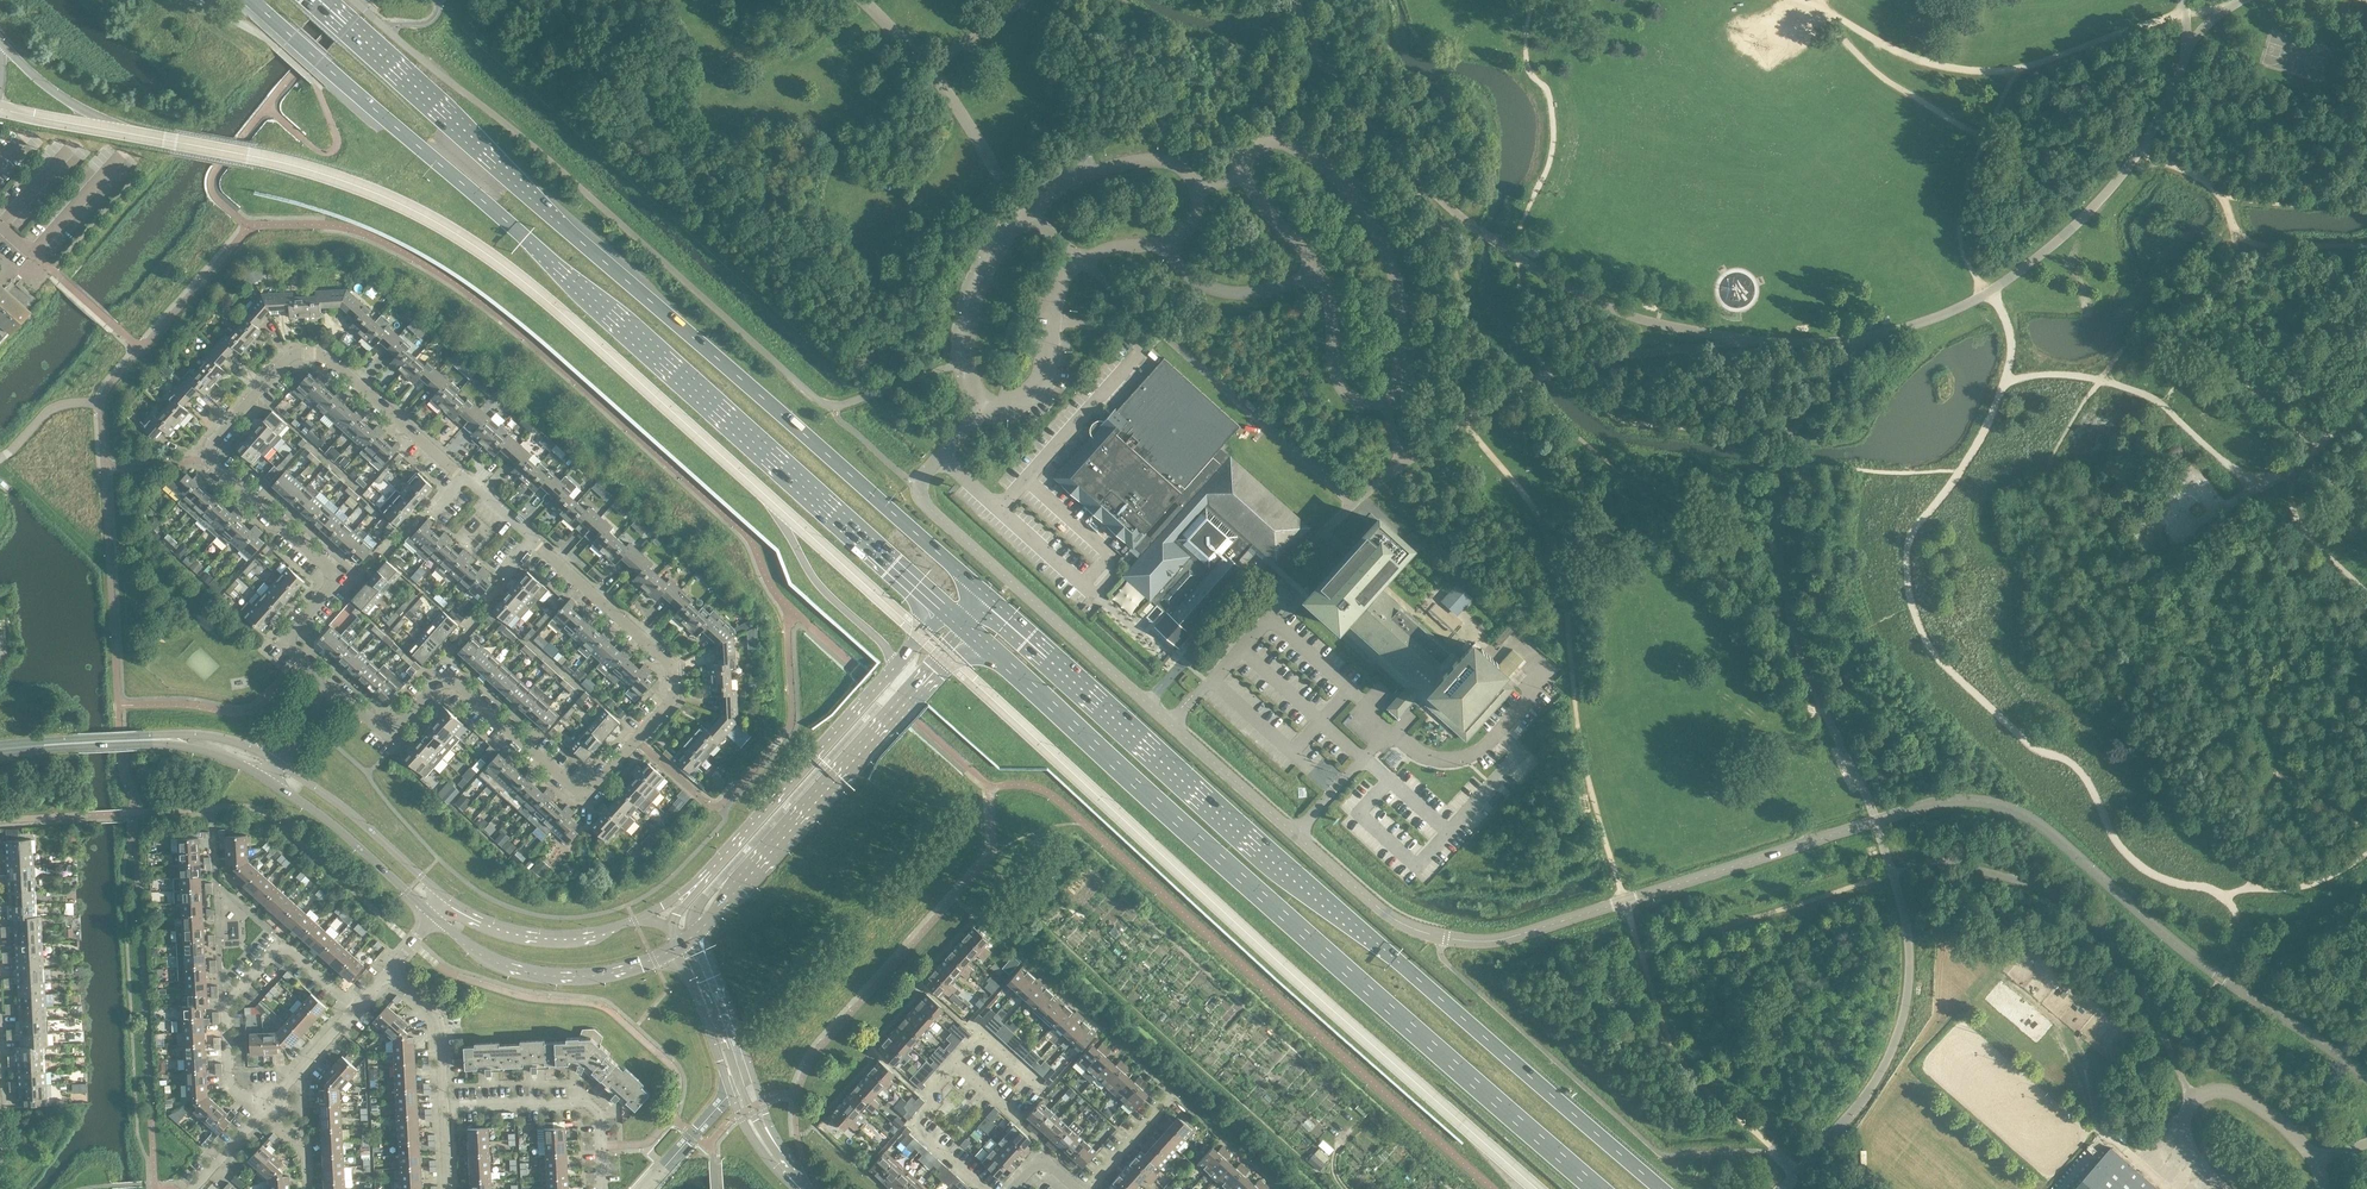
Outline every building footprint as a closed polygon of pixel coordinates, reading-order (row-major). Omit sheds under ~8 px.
[(316,296),(305,296),(306,316),(321,316),(321,307),(341,306),(347,289),(316,291),(316,296)] [(371,310),(347,289),(341,306),(356,319),(351,326),(362,336),(376,321),(367,314),(371,310)] [(25,312),(0,290),(0,340),(25,312)] [(293,292),(262,294),(269,310),(290,308),(290,317),(306,316),(305,296),(294,297),(293,292)] [(244,321),(237,329),(252,342),(262,331),(256,325),(269,310),(262,294),(241,317),(244,321)] [(384,329),(376,321),(362,336),(374,347),(380,340),(388,348),(399,336),(387,325),(384,329)] [(226,334),(215,346),(227,357),(235,348),(242,354),(252,342),(237,329),(229,337),(226,334)] [(399,336),(388,348),(397,356),(391,362),(403,373),(416,358),(408,350),(411,346),(399,336)] [(208,361),(201,369),(216,383),(226,371),(219,365),(227,357),(215,346),(204,358),(208,361)] [(424,365),(416,358),(403,373),(414,383),(420,376),(429,384),(439,372),(428,361),(424,365)] [(1241,427),(1164,358),(1111,417),(1057,477),(1134,545),(1144,554),(1124,575),(1128,579),(1149,598),(1161,608),(1167,614),(1156,625),(1179,646),(1190,634),(1189,633),(1194,627),(1193,625),(1244,568),(1237,563),(1254,544),(1274,562),(1284,551),(1287,554),(1311,527),(1231,456),(1231,457),(1221,448),(1241,427)] [(190,374),(179,386),(191,397),(199,388),(205,394),(216,383),(201,369),(193,378),(190,374)] [(456,394),(460,390),(439,372),(429,384),(437,392),(431,398),(443,409),(456,394)] [(306,396),(324,377),(320,373),(316,378),(310,373),(293,391),(303,400),(306,396)] [(324,377),(306,396),(316,405),(329,390),(324,385),(328,380),(324,377)] [(488,384),(484,388),(496,399),(500,394),(488,384)] [(172,401),(164,410),(179,423),(190,412),(183,406),(191,397),(179,386),(168,398),(172,401)] [(335,395),(329,390),(316,405),(325,414),(343,394),(339,390),(335,395)] [(343,394),(325,414),(335,422),(348,407),(343,402),(347,397),(343,394)] [(465,401),(456,394),(443,409),(454,419),(460,412),(469,420),(480,408),(468,398),(465,401)] [(354,412),(348,407),(335,422),(345,431),(362,411),(358,408),(354,412)] [(497,430),(500,426),(480,408),(469,420),(478,428),(472,435),(483,445),(497,430)] [(169,435),(179,423),(164,410),(157,418),(153,415),(142,427),(154,438),(163,429),(169,435)] [(287,424),(273,411),(264,420),(278,434),(287,424)] [(362,411),(345,431),(354,439),(368,425),(362,420),(366,415),(362,411)] [(282,437),(278,434),(264,420),(255,430),(273,447),(282,437)] [(373,430),(368,425),(354,439),(364,448),(381,428),(377,425),(373,430)] [(381,428),(364,448),(373,457),(387,442),(381,437),(385,432),(381,428)] [(273,447),(255,430),(246,440),(261,453),(265,456),(273,447)] [(505,437),(497,430),(483,445),(495,455),(501,449),(509,456),(520,444),(508,434),(505,437)] [(312,440),(316,436),(310,431),(306,436),(312,440)] [(562,458),(568,451),(545,433),(540,440),(562,458)] [(307,442),(303,438),(298,444),(302,447),(307,442)] [(261,453),(246,440),(237,450),(253,463),(261,453)] [(387,442),(373,457),(383,466),(401,446),(397,442),(392,447),(387,442)] [(333,444),(326,452),(335,460),(342,451),(333,444)] [(520,444),(509,456),(518,464),(512,471),(524,481),(537,466),(529,459),(532,455),(520,444)] [(289,461),(294,456),(290,452),(285,458),(289,461)] [(312,461),(316,457),(310,452),(307,456),(312,461)] [(398,462),(404,456),(400,453),(394,459),(398,462)] [(318,466),(321,462),(316,457),(312,461),(318,466)] [(289,461),(285,458),(280,463),(284,467),(289,461)] [(274,465),(264,477),(270,483),(281,471),(274,465)] [(545,473),(537,466),(524,481),(535,491),(541,485),(550,493),(561,481),(549,470),(545,473)] [(335,474),(329,469),(326,473),(331,478),(335,474)] [(389,472),(385,469),(380,475),(384,478),(389,472)] [(286,470),(273,485),(283,494),(296,479),(286,470)] [(167,483),(183,498),(201,477),(197,474),(193,478),(187,473),(182,478),(176,473),(167,483)] [(296,479),(283,494),(292,503),(306,488),(301,483),(306,478),(301,473),(296,479)] [(418,473),(409,483),(424,496),(433,486),(418,473)] [(337,483),(340,479),(335,474),(331,478),(337,483)] [(379,483),(384,478),(380,475),(375,480),(379,483)] [(578,502),(569,495),(577,486),(565,475),(561,481),(550,493),(559,500),(553,507),(564,517),(578,502)] [(188,511),(207,490),(201,485),(205,481),(201,477),(183,498),(179,502),(188,511)] [(10,488),(0,478),(0,484),(4,488),(7,491),(10,488)] [(302,511),(315,496),(319,492),(309,483),(306,488),(292,503),(302,511)] [(424,496),(409,483),(400,492),(415,506),(424,496)] [(354,491),(348,486),(345,490),(351,495),(354,491)] [(363,494),(367,498),(372,492),(368,488),(363,494)] [(415,506),(400,492),(397,489),(388,499),(406,515),(415,506)] [(207,490),(188,511),(198,520),(221,494),(217,491),(212,496),(207,490)] [(360,496),(354,491),(351,495),(356,500),(360,496)] [(207,528),(226,508),(220,503),(224,498),(221,494),(198,520),(207,528)] [(315,496),(302,511),(312,520),(325,505),(315,496)] [(406,515),(388,499),(379,509),(397,525),(406,515)] [(586,510),(578,502),(564,517),(576,528),(582,521),(590,529),(601,517),(589,506),(586,510)] [(374,509),(368,504),(364,508),(370,513),(374,509)] [(325,505),(312,520),(321,528),(334,513),(325,505)] [(217,537),(240,511),(236,508),(231,513),(226,508),(207,528),(217,537)] [(379,514),(374,509),(370,513),(376,518),(379,514)] [(244,515),(240,511),(217,537),(227,545),(231,541),(245,525),(239,520),(244,515)] [(334,513),(321,528),(331,537),(344,522),(334,513)] [(639,516),(632,523),(642,533),(649,526),(639,516)] [(601,517),(590,529),(599,536),(593,543),(604,553),(618,538),(610,531),(613,527),(601,517)] [(417,551),(421,546),(434,532),(429,527),(433,522),(428,518),(411,537),(410,535),(405,540),(417,551)] [(1308,598),(1307,599),(1308,600),(1338,628),(1338,627),(1339,628),(1340,627),(1341,627),(1342,626),(1345,629),(1345,630),(1409,688),(1409,689),(1408,689),(1408,690),(1407,691),(1407,692),(1407,693),(1408,694),(1408,695),(1409,696),(1410,696),(1411,696),(1412,696),(1413,696),(1414,696),(1414,695),(1415,695),(1416,694),(1466,739),(1512,688),(1498,676),(1502,671),(1495,665),(1497,663),(1476,644),(1460,661),(1442,645),(1381,590),(1379,592),(1375,588),(1386,576),(1410,550),(1409,550),(1410,549),(1410,548),(1380,520),(1379,521),(1379,520),(1378,521),(1377,521),(1308,598)] [(344,522),(331,537),(340,546),(354,531),(344,522)] [(386,527),(392,532),(395,528),(389,523),(386,527)] [(245,525),(231,541),(240,549),(259,529),(255,525),(251,530),(245,525)] [(259,529),(240,549),(250,558),(265,542),(258,537),(263,532),(259,529)] [(354,531),(340,546),(350,554),(363,539),(354,531)] [(434,532),(421,546),(417,551),(416,552),(426,560),(430,555),(448,535),(444,532),(440,537),(434,532)] [(170,538),(172,536),(168,533),(162,541),(169,547),(174,542),(170,538)] [(448,535),(430,555),(440,564),(453,549),(448,544),(452,539),(448,535)] [(626,546),(618,538),(604,553),(616,564),(622,557),(631,565),(641,553),(630,542),(626,546)] [(363,539),(350,554),(360,563),(373,548),(363,539)] [(267,545),(262,550),(266,554),(271,548),(267,545)] [(449,572),(467,553),(463,549),(459,554),(453,549),(440,564),(435,569),(444,578),(449,572)] [(467,553),(449,572),(459,581),(472,566),(467,561),(471,556),(467,553)] [(641,553),(631,565),(639,573),(633,579),(645,590),(658,575),(650,567),(653,564),(641,553)] [(407,563),(401,557),(395,563),(401,568),(407,563)] [(197,572),(204,564),(197,558),(190,566),(197,572)] [(402,574),(387,560),(378,570),(393,584),(402,574)] [(257,564),(253,561),(248,566),(252,569),(257,564)] [(247,575),(252,569),(248,566),(243,571),(247,575)] [(472,566),(459,581),(469,589),(486,570),(482,566),(478,571),(472,566)] [(288,567),(279,576),(295,591),(304,581),(288,567)] [(393,584),(378,570),(369,580),(384,593),(390,598),(393,594),(388,589),(393,584)] [(486,570),(469,589),(479,598),(492,583),(486,578),(490,573),(486,570)] [(528,571),(519,581),(534,594),(533,595),(539,600),(548,590),(528,571)] [(667,582),(658,575),(645,590),(656,600),(662,593),(671,601),(682,589),(670,579),(667,582)] [(279,576),(271,586),(287,600),(295,591),(279,576)] [(240,583),(236,580),(231,585),(235,589),(240,583)] [(384,593),(369,580),(361,589),(376,603),(384,593)] [(534,594),(519,581),(510,591),(525,604),(533,595),(534,594)] [(1447,592),(1464,608),(1474,597),(1458,581),(1447,592)] [(235,589),(231,585),(226,591),(230,594),(235,589)] [(271,586),(262,596),(278,610),(287,600),(271,586)] [(376,603),(361,589),(352,599),(367,613),(376,603)] [(682,589),(671,601),(680,609),(674,616),(685,626),(699,611),(690,603),(694,600),(682,589)] [(525,604),(510,591),(502,600),(516,614),(521,617),(529,608),(525,604)] [(412,601),(417,596),(413,592),(408,598),(412,601)] [(262,596),(253,605),(269,620),(278,610),(262,596)] [(555,602),(559,606),(564,600),(560,597),(555,602)] [(412,601),(408,598),(403,603),(407,607),(412,601)] [(424,601),(420,598),(415,604),(419,607),(424,601)] [(571,598),(553,618),(549,622),(559,631),(563,627),(576,612),(571,607),(575,602),(571,598)] [(516,614),(502,600),(493,610),(508,624),(516,614)] [(269,620),(253,605),(249,601),(240,611),(261,629),(269,620)] [(419,607),(415,604),(410,609),(414,613),(419,607)] [(361,613),(356,608),(352,612),(358,617),(361,613)] [(443,611),(435,621),(449,634),(458,624),(443,611)] [(707,618),(699,611),(685,626),(697,636),(703,630),(718,643),(734,636),(710,615),(707,618)] [(395,620),(400,615),(396,612),(391,617),(395,620)] [(576,612),(563,627),(573,635),(590,616),(586,612),(582,617),(576,612)] [(365,617),(361,613),(358,617),(346,629),(349,632),(358,622),(360,623),(365,617)] [(492,622),(496,618),(490,613),(487,617),(492,622)] [(545,622),(550,616),(546,613),(541,618),(545,622)] [(590,616),(573,635),(582,644),(596,629),(590,624),(594,619),(590,616)] [(390,626),(395,620),(391,617),(386,622),(390,626)] [(403,617),(398,623),(402,626),(407,621),(403,617)] [(540,627),(545,622),(541,618),(536,624),(540,627)] [(435,621),(426,631),(441,644),(449,634),(435,621)] [(397,632),(402,626),(398,623),(393,629),(397,632)] [(380,630),(375,625),(371,629),(377,634),(380,630)] [(318,641),(328,650),(341,635),(331,626),(318,641)] [(508,636),(512,632),(506,627),(503,631),(508,636)] [(337,658),(351,644),(356,638),(349,632),(346,629),(341,635),(328,650),(337,658)] [(592,653),(609,633),(605,629),(601,634),(596,629),(582,644),(578,649),(587,657),(592,653)] [(382,639),(386,635),(380,630),(377,634),(382,639)] [(441,644),(426,631),(417,640),(432,654),(441,644)] [(517,637),(512,632),(508,636),(514,641),(517,637)] [(527,641),(532,636),(528,632),(523,638),(527,641)] [(609,633),(592,653),(601,661),(615,646),(609,641),(613,636),(609,633)] [(534,639),(539,645),(543,640),(538,635),(534,639)] [(734,636),(718,643),(719,664),(710,664),(711,680),(731,679),(731,668),(736,667),(734,636)] [(459,652),(469,661),(482,646),(472,637),(459,652)] [(417,640),(408,650),(423,664),(432,654),(417,640)] [(400,647),(394,642),(390,646),(396,651),(400,647)] [(351,644),(337,658),(347,667),(360,652),(351,644)] [(531,649),(525,644),(521,648),(527,653),(531,649)] [(482,646),(469,661),(478,669),(492,654),(482,646)] [(606,675),(629,650),(625,647),(620,651),(615,646),(601,661),(597,666),(606,675)] [(405,652),(400,647),(396,651),(402,656),(405,652)] [(536,654),(531,649),(527,653),(533,658),(536,654)] [(621,678),(634,664),(628,658),(633,654),(629,650),(606,675),(616,684),(621,678)] [(360,652),(347,667),(357,676),(370,661),(360,652)] [(492,654),(478,669),(488,678),(501,663),(492,654)] [(370,661),(357,676),(366,684),(380,669),(370,661)] [(412,665),(417,670),(421,666),(415,661),(412,665)] [(547,671),(550,667),(545,662),(541,666),(547,671)] [(501,663),(488,678),(498,687),(511,672),(501,663)] [(634,664),(621,678),(630,687),(648,667),(644,664),(640,669),(634,664)] [(389,678),(392,675),(383,666),(380,669),(366,684),(376,693),(389,678)] [(556,672),(550,667),(547,671),(552,676),(556,672)] [(648,667),(630,687),(640,696),(654,681),(647,676),(652,671),(648,667)] [(511,672),(498,687),(507,695),(521,680),(511,672)] [(389,678),(376,693),(386,702),(397,689),(399,691),(404,685),(392,675),(389,678)] [(587,677),(583,682),(592,689),(596,684),(587,677)] [(569,684),(563,679),(560,683),(566,688),(569,684)] [(731,679),(711,680),(712,695),(721,695),(722,715),(738,721),(737,690),(732,690),(731,679)] [(521,680),(507,695),(517,704),(530,689),(521,680)] [(526,712),(544,692),(535,684),(530,689),(517,704),(526,712)] [(571,693),(575,689),(569,684),(566,688),(571,693)] [(584,700),(589,695),(586,691),(580,697),(584,700)] [(536,721),(549,706),(554,701),(544,692),(526,712),(536,721)] [(444,714),(439,720),(455,734),(464,724),(443,705),(439,710),(444,714)] [(577,709),(573,705),(568,711),(572,714),(577,709)] [(549,706),(536,721),(546,730),(559,715),(549,706)] [(615,712),(619,716),(623,712),(618,708),(615,712)] [(605,709),(596,719),(611,732),(620,722),(605,709)] [(567,720),(572,714),(568,711),(563,716),(567,720)] [(717,745),(727,734),(740,747),(751,735),(737,723),(738,721),(722,715),(708,731),(702,725),(691,736),(706,750),(714,741),(717,745)] [(596,719),(588,728),(602,742),(611,732),(596,719)] [(455,734),(439,720),(434,725),(429,721),(425,725),(451,748),(460,738),(455,734)] [(451,748),(425,725),(422,729),(426,733),(421,739),(442,758),(451,748)] [(549,732),(552,736),(558,730),(554,727),(549,732)] [(602,742),(588,728),(579,738),(594,751),(602,742)] [(706,750),(691,736),(670,759),(689,776),(692,773),(702,761),(699,758),(706,750)] [(594,751),(579,738),(570,748),(585,761),(594,751)] [(442,758),(421,739),(416,744),(412,740),(408,744),(434,767),(442,758)] [(434,767),(408,744),(405,748),(409,752),(404,758),(425,777),(434,767)] [(491,753),(495,749),(490,745),(486,749),(491,753)] [(489,783),(513,757),(509,753),(505,758),(499,753),(479,774),(489,783)] [(464,786),(487,761),(481,756),(458,781),(464,786)] [(499,792),(519,770),(513,765),(517,760),(513,757),(489,783),(499,792)] [(638,764),(635,768),(655,787),(664,777),(648,763),(643,769),(638,764)] [(721,776),(728,769),(722,763),(715,771),(721,776)] [(655,787),(635,768),(631,772),(636,777),(631,782),(652,801),(661,792),(655,787)] [(509,801),(532,774),(528,770),(524,775),(519,770),(499,792),(509,801)] [(518,809),(538,787),(532,782),(536,778),(532,774),(509,801),(518,809)] [(438,792),(448,802),(460,790),(450,780),(438,792)] [(652,801),(631,782),(626,788),(621,784),(617,787),(638,806),(643,811),(652,801)] [(527,818),(551,791),(548,788),(543,792),(538,787),(518,809),(527,818)] [(638,806),(617,787),(614,791),(619,796),(614,801),(630,816),(638,806)] [(551,791),(533,812),(527,818),(537,826),(557,804),(551,799),(555,795),(551,791)] [(463,809),(470,800),(463,794),(456,803),(463,809)] [(630,816),(614,801),(609,807),(604,803),(600,807),(621,825),(626,830),(635,820),(630,816)] [(557,804),(537,826),(547,835),(552,829),(571,808),(567,805),(562,810),(557,804)] [(673,816),(679,809),(674,804),(669,809),(671,811),(669,813),(673,816)] [(621,825),(600,807),(597,811),(602,815),(596,821),(601,826),(596,832),(607,841),(621,825)] [(552,829),(568,844),(578,833),(572,827),(576,822),(570,817),(575,812),(571,808),(552,829)] [(485,828),(492,833),(497,827),(490,822),(485,828)] [(226,836),(227,849),(248,848),(247,835),(226,836)] [(179,838),(179,852),(200,850),(199,837),(179,838)] [(7,840),(8,854),(33,852),(32,852),(31,839),(7,840)] [(510,854),(516,847),(509,840),(503,847),(510,854)] [(268,850),(272,846),(267,842),(263,847),(268,850)] [(272,854),(276,850),(272,846),(268,850),(272,854)] [(248,848),(227,849),(228,863),(234,863),(234,868),(248,861),(248,848)] [(201,863),(200,850),(179,852),(172,852),(173,865),(180,864),(201,863)] [(4,854),(0,854),(0,859),(4,859),(4,867),(8,867),(34,865),(33,852),(8,854),(4,854)] [(282,863),(286,859),(282,855),(278,860),(282,863)] [(286,867),(290,863),(286,859),(282,863),(286,867)] [(248,861),(234,868),(239,871),(234,876),(244,885),(258,870),(248,861)] [(201,863),(180,864),(181,877),(201,876),(201,863)] [(34,865),(8,867),(9,879),(34,878),(35,878),(35,865),(34,865)] [(258,870),(244,885),(254,894),(268,879),(258,870)] [(301,881),(305,876),(301,872),(297,877),(301,881)] [(201,876),(181,877),(181,890),(202,889),(201,876)] [(306,885),(310,880),(305,876),(301,881),(306,885)] [(5,879),(0,880),(0,885),(5,885),(5,888),(10,887),(10,892),(35,891),(34,878),(9,879),(5,879)] [(268,879),(254,894),(263,903),(277,887),(268,879)] [(277,887),(263,903),(273,911),(287,896),(277,887)] [(203,902),(202,889),(181,890),(174,891),(175,904),(182,903),(203,902)] [(321,898),(325,893),(321,889),(316,894),(321,898)] [(35,891),(10,892),(11,905),(36,904),(35,891)] [(325,901),(329,897),(325,893),(321,898),(325,901)] [(287,896),(273,911),(283,920),(296,904),(287,896)] [(203,902),(182,903),(183,916),(203,915),(203,902)] [(36,904),(11,905),(11,918),(39,917),(39,916),(36,916),(36,904)] [(296,904),(283,920),(292,928),(306,913),(296,904)] [(340,915),(344,910),(340,906),(336,911),(340,915)] [(344,919),(348,914),(344,910),(340,915),(344,919)] [(306,913),(292,928),(302,937),(316,922),(306,913)] [(203,915),(183,916),(184,929),(204,928),(203,915)] [(39,917),(11,918),(11,919),(15,919),(16,931),(40,930),(39,917)] [(316,922),(302,937),(312,946),(325,930),(316,922)] [(359,932),(363,927),(359,923),(354,928),(359,932)] [(363,936),(367,931),(363,927),(359,932),(363,936)] [(974,927),(965,936),(987,956),(991,951),(983,944),(987,939),(974,927)] [(205,941),(204,928),(184,929),(176,929),(177,942),(205,941)] [(40,930),(16,931),(17,944),(42,942),(42,930),(40,930)] [(325,930),(312,946),(321,954),(335,939),(325,930)] [(987,956),(965,936),(957,945),(971,958),(975,953),(983,960),(987,956)] [(335,939),(321,954),(331,963),(345,948),(335,939)] [(206,954),(205,941),(177,942),(177,955),(206,954)] [(378,950),(382,945),(378,941),(373,946),(378,950)] [(42,942),(17,944),(17,957),(43,955),(42,942)] [(971,958),(957,945),(949,955),(970,974),(971,974),(974,970),(966,963),(971,958)] [(345,948),(331,963),(340,972),(354,956),(345,948)] [(2,962),(10,962),(9,952),(2,952),(2,962)] [(206,966),(206,954),(177,955),(178,968),(206,966)] [(43,955),(17,957),(18,970),(43,968),(43,955)] [(970,974),(949,955),(940,964),(954,976),(957,980),(962,974),(967,979),(967,978),(973,983),(977,979),(971,974),(970,974)] [(354,956),(340,972),(350,981),(364,965),(354,956)] [(954,976),(940,964),(932,973),(954,992),(958,989),(949,981),(954,976)] [(207,979),(206,966),(178,968),(179,981),(186,981),(207,979)] [(1022,966),(1009,981),(1014,985),(1010,989),(1015,994),(1032,974),(1022,966)] [(43,968),(18,970),(19,983),(44,981),(43,968)] [(288,980),(292,975),(287,971),(283,976),(288,980)] [(954,992),(932,973),(924,983),(937,995),(940,998),(945,993),(950,997),(954,992)] [(1032,974),(1015,994),(1019,997),(1022,993),(1028,998),(1043,980),(1039,977),(1037,979),(1032,974)] [(993,993),(1001,983),(992,975),(984,985),(993,993)] [(207,979),(186,981),(187,993),(208,992),(207,979)] [(1043,980),(1028,998),(1032,1002),(1029,1006),(1033,1010),(1050,991),(1045,986),(1047,984),(1043,980)] [(44,981),(19,983),(19,995),(45,994),(44,981)] [(278,991),(273,986),(269,991),(274,995),(278,991)] [(274,995),(269,991),(266,995),(271,1000),(274,995)] [(1050,991),(1033,1010),(1037,1014),(1041,1010),(1046,1014),(1060,999),(1050,991)] [(208,992),(187,993),(188,1005),(183,1006),(183,1007),(208,1005),(208,992)] [(977,1003),(981,1006),(989,996),(985,992),(977,1003)] [(311,993),(302,1003),(318,1017),(327,1007),(311,993)] [(45,994),(19,995),(20,1008),(46,1007),(45,994)] [(942,1007),(927,994),(918,1003),(937,1020),(941,1016),(937,1012),(942,1007)] [(397,1004),(402,999),(397,995),(392,1000),(397,1004)] [(1060,999),(1046,1014),(1051,1019),(1047,1023),(1051,1027),(1069,1007),(1060,999)] [(5,1014),(13,1014),(12,1003),(4,1004),(5,1014)] [(318,1017),(302,1003),(294,1013),(309,1026),(318,1017)] [(937,1020),(918,1003),(910,1012),(925,1026),(929,1021),(934,1024),(937,1020)] [(208,1005),(183,1007),(183,1019),(204,1018),(203,1006),(208,1006),(208,1005)] [(398,1014),(388,1005),(373,1021),(384,1030),(398,1014)] [(46,1007),(20,1008),(21,1021),(46,1020),(46,1007)] [(1069,1007),(1051,1027),(1061,1035),(1065,1031),(1078,1016),(1069,1007)] [(983,1017),(979,1014),(974,1019),(979,1023),(981,1020),(986,1025),(995,1016),(989,1010),(983,1017)] [(925,1026),(910,1012),(902,1021),(921,1039),(925,1034),(920,1031),(925,1026)] [(309,1026),(294,1013),(285,1022),(301,1036),(309,1026)] [(398,1014),(384,1030),(393,1039),(408,1032),(404,1028),(409,1024),(398,1014)] [(995,1016),(986,1025),(995,1033),(1000,1028),(996,1025),(1000,1020),(995,1016)] [(1078,1016),(1065,1031),(1070,1035),(1066,1040),(1070,1043),(1087,1024),(1078,1016)] [(204,1018),(183,1019),(178,1020),(179,1033),(205,1031),(204,1018)] [(46,1020),(21,1021),(21,1029),(5,1029),(6,1035),(47,1033),(46,1020)] [(921,1039),(902,1021),(893,1031),(908,1044),(913,1039),(917,1043),(921,1039)] [(301,1036),(285,1022),(277,1032),(283,1046),(287,1042),(292,1046),(301,1036)] [(1087,1024),(1070,1043),(1074,1047),(1078,1043),(1083,1047),(1097,1033),(1087,1024)] [(967,1029),(966,1030),(963,1033),(956,1027),(951,1033),(961,1041),(965,1036),(968,1039),(972,1034),(967,1029)] [(1000,1028),(995,1033),(1005,1042),(1013,1032),(1008,1027),(1004,1031),(1000,1028)] [(475,1045),(464,1046),(465,1069),(478,1068),(478,1065),(499,1064),(499,1067),(524,1066),(524,1062),(545,1061),(545,1065),(565,1063),(565,1066),(571,1066),(570,1063),(569,1060),(580,1059),(586,1061),(594,1068),(592,1071),(601,1080),(610,1087),(612,1084),(628,1099),(626,1101),(636,1110),(651,1093),(642,1086),(644,1084),(626,1067),(624,1069),(608,1055),(611,1053),(601,1044),(603,1036),(594,1028),(582,1029),(580,1036),(566,1037),(567,1041),(546,1042),(546,1039),(521,1040),(521,1043),(500,1044),(500,1041),(475,1042),(475,1045)] [(205,1044),(205,1031),(179,1033),(179,1046),(185,1045),(205,1044)] [(913,1048),(893,1031),(885,1040),(908,1060),(912,1056),(908,1053),(913,1048)] [(277,1032),(263,1033),(265,1053),(278,1052),(278,1046),(283,1046),(277,1032)] [(408,1032),(393,1039),(394,1051),(415,1050),(415,1036),(409,1037),(408,1032)] [(1013,1032),(1005,1042),(1014,1050),(1019,1045),(1015,1041),(1019,1037),(1013,1032)] [(47,1033),(6,1035),(6,1040),(13,1040),(22,1039),(22,1046),(14,1047),(14,1048),(48,1046),(47,1033)] [(251,1054),(265,1053),(263,1033),(250,1033),(251,1054)] [(961,1041),(951,1033),(946,1038),(950,1042),(947,1046),(952,1051),(961,1041)] [(908,1060),(885,1040),(877,1049),(896,1067),(900,1062),(904,1065),(908,1060)] [(1090,1046),(1077,1060),(1087,1069),(1106,1047),(1102,1043),(1095,1050),(1090,1046)] [(205,1044),(185,1045),(186,1058),(206,1057),(205,1044)] [(1019,1045),(1014,1050),(1023,1058),(1032,1049),(1026,1044),(1022,1048),(1019,1045)] [(952,1051),(947,1046),(944,1049),(940,1045),(935,1051),(944,1060),(952,1051)] [(48,1046),(14,1048),(14,1055),(7,1055),(7,1061),(15,1060),(19,1060),(45,1059),(44,1046),(48,1046)] [(1091,1083),(1096,1077),(1109,1063),(1104,1058),(1110,1051),(1106,1047),(1087,1069),(1082,1074),(1091,1083)] [(1032,1049),(1023,1058),(1032,1067),(1037,1061),(1034,1058),(1038,1054),(1032,1049)] [(415,1050),(394,1051),(395,1064),(416,1063),(415,1050)] [(944,1060),(935,1051),(929,1057),(934,1061),(931,1064),(936,1069),(944,1060)] [(342,1055),(334,1065),(350,1079),(358,1070),(350,1062),(354,1057),(349,1053),(345,1058),(342,1055)] [(206,1057),(186,1058),(186,1071),(207,1070),(206,1057)] [(45,1059),(19,1060),(20,1073),(46,1072),(45,1059)] [(1037,1061),(1032,1067),(1041,1075),(1050,1065),(1045,1060),(1041,1065),(1037,1061)] [(1109,1063),(1096,1077),(1105,1085),(1125,1063),(1120,1060),(1114,1067),(1109,1063)] [(893,1073),(879,1061),(871,1070),(889,1086),(890,1085),(893,1087),(895,1084),(893,1082),(888,1078),(893,1073)] [(416,1063),(395,1064),(395,1077),(417,1076),(416,1063)] [(1125,1063),(1105,1085),(1114,1093),(1127,1079),(1122,1075),(1129,1067),(1125,1063)] [(936,1069),(931,1064),(927,1068),(923,1064),(918,1069),(928,1078),(936,1069)] [(350,1079),(334,1065),(324,1076),(329,1080),(326,1084),(341,1089),(350,1079)] [(1050,1065),(1041,1075),(1047,1080),(1044,1082),(1048,1086),(1053,1081),(1050,1077),(1056,1071),(1050,1065)] [(928,1078),(918,1069),(913,1075),(920,1082),(917,1085),(922,1090),(926,1086),(923,1083),(928,1078)] [(207,1070),(186,1071),(187,1084),(208,1083),(207,1070)] [(889,1086),(871,1070),(863,1079),(876,1091),(881,1086),(885,1090),(889,1086)] [(46,1072),(20,1073),(20,1086),(46,1085),(46,1072)] [(417,1076),(395,1077),(396,1090),(417,1089),(417,1076)] [(1127,1079),(1114,1093),(1124,1102),(1143,1080),(1139,1076),(1132,1084),(1127,1079)] [(876,1091),(863,1079),(854,1088),(876,1108),(880,1104),(872,1096),(876,1091)] [(1143,1080),(1124,1102),(1133,1110),(1146,1096),(1141,1091),(1148,1084),(1143,1080)] [(208,1083),(187,1084),(188,1097),(194,1097),(194,1102),(208,1096),(208,1083)] [(320,1104),(341,1103),(341,1089),(326,1084),(326,1089),(319,1090),(320,1104)] [(47,1098),(46,1085),(20,1086),(21,1100),(21,1099),(22,1106),(46,1105),(46,1098),(47,1098)] [(876,1108),(854,1088),(846,1098),(860,1110),(864,1105),(872,1112),(876,1108)] [(417,1089),(396,1090),(397,1103),(418,1101),(417,1089)] [(616,1101),(620,1096),(616,1092),(611,1097),(616,1101)] [(208,1096),(194,1102),(198,1106),(194,1111),(204,1120),(218,1104),(208,1096)] [(925,1101),(920,1096),(916,1100),(912,1096),(906,1102),(916,1111),(925,1101)] [(860,1110),(846,1098),(838,1107),(860,1126),(863,1122),(855,1115),(860,1110)] [(418,1101),(397,1103),(398,1115),(419,1114),(418,1101)] [(1041,1101),(1029,1114),(1034,1119),(1027,1126),(1032,1130),(1050,1110),(1041,1101)] [(916,1111),(906,1102),(902,1107),(906,1111),(903,1115),(908,1120),(916,1111)] [(186,1103),(173,1114),(178,1121),(191,1109),(186,1103)] [(341,1103),(320,1104),(321,1117),(342,1115),(341,1103)] [(225,1127),(237,1114),(231,1109),(228,1113),(218,1104),(204,1120),(215,1129),(202,1144),(206,1148),(225,1127)] [(860,1126),(838,1107),(829,1116),(843,1129),(847,1124),(855,1131),(860,1126)] [(1000,1118),(1003,1115),(995,1107),(992,1111),(1000,1118)] [(1050,1110),(1032,1130),(1036,1134),(1043,1126),(1048,1131),(1059,1118),(1050,1110)] [(419,1114),(398,1115),(398,1128),(419,1127),(419,1114)] [(342,1115),(321,1117),(321,1129),(343,1128),(342,1115)] [(899,1129),(905,1123),(897,1116),(892,1122),(899,1129)] [(1169,1116),(1165,1121),(1185,1139),(1194,1130),(1181,1118),(1177,1123),(1169,1116)] [(1059,1118),(1048,1131),(1053,1135),(1046,1143),(1050,1147),(1069,1126),(1059,1118)] [(1014,1124),(1011,1121),(1008,1125),(1011,1128),(1006,1134),(1028,1153),(1032,1149),(1024,1142),(1029,1137),(1014,1124)] [(1185,1139),(1165,1121),(1162,1125),(1169,1132),(1164,1137),(1177,1148),(1185,1139)] [(906,1148),(915,1138),(909,1133),(912,1130),(907,1126),(903,1132),(906,1135),(900,1142),(906,1148)] [(1066,1147),(1078,1134),(1083,1129),(1079,1126),(1074,1131),(1069,1126),(1050,1147),(1055,1150),(1061,1143),(1066,1147)] [(419,1127),(398,1128),(399,1141),(420,1140),(419,1127)] [(468,1128),(469,1142),(489,1140),(489,1127),(468,1128)] [(545,1128),(546,1141),(566,1140),(565,1127),(545,1128)] [(343,1128),(321,1129),(322,1142),(343,1141),(343,1128)] [(875,1136),(886,1144),(892,1137),(882,1128),(875,1136)] [(975,1129),(970,1134),(974,1138),(979,1133),(975,1129)] [(273,1142),(278,1137),(273,1133),(269,1138),(273,1142)] [(1028,1153),(1006,1134),(998,1143),(1012,1156),(1017,1151),(1024,1157),(1028,1153)] [(1078,1134),(1066,1147),(1071,1152),(1065,1159),(1069,1163),(1087,1143),(1078,1134)] [(1177,1148),(1164,1137),(1160,1141),(1153,1135),(1148,1139),(1169,1158),(1177,1148)] [(919,1151),(924,1146),(915,1138),(906,1148),(911,1152),(915,1148),(919,1151)] [(1169,1158),(1148,1139),(1145,1143),(1152,1150),(1147,1155),(1160,1167),(1169,1158)] [(420,1140),(399,1141),(400,1154),(421,1153),(420,1140)] [(489,1140),(469,1142),(469,1154),(490,1153),(489,1140)] [(566,1140),(546,1141),(546,1154),(567,1153),(566,1140)] [(1332,1152),(1335,1146),(1323,1140),(1320,1145),(1332,1152)] [(343,1141),(322,1142),(323,1155),(344,1154),(343,1141)] [(1012,1156),(998,1143),(990,1152),(1011,1172),(1015,1167),(1008,1161),(1012,1156)] [(1087,1143),(1069,1163),(1073,1167),(1080,1160),(1085,1164),(1097,1151),(1087,1143)] [(273,1154),(263,1145),(249,1160),(259,1169),(273,1154)] [(924,1164),(933,1154),(924,1146),(919,1151),(922,1155),(919,1159),(924,1164)] [(1215,1153),(1211,1149),(1198,1163),(1207,1171),(1227,1150),(1222,1146),(1215,1153)] [(1320,1169),(1331,1157),(1320,1147),(1309,1159),(1320,1169)] [(2076,1188),(2158,1188),(2112,1148),(2076,1188)] [(1160,1167),(1147,1155),(1142,1150),(1133,1160),(1155,1179),(1158,1175),(1150,1168),(1155,1163),(1160,1167)] [(1227,1150),(1207,1171),(1216,1180),(1229,1165),(1224,1161),(1231,1153),(1227,1150)] [(1011,1172),(990,1152),(981,1162),(995,1174),(1000,1169),(1007,1176),(1011,1172)] [(421,1153),(400,1154),(400,1167),(421,1166),(421,1153)] [(490,1153),(469,1154),(470,1167),(491,1166),(490,1153)] [(567,1153),(546,1154),(547,1167),(568,1166),(567,1153)] [(273,1154),(259,1169),(256,1173),(264,1180),(269,1178),(283,1171),(279,1167),(283,1163),(273,1154)] [(344,1154),(323,1155),(323,1168),(345,1167),(344,1154)] [(937,1168),(942,1163),(933,1154),(924,1164),(930,1169),(933,1165),(937,1168)] [(887,1160),(882,1155),(869,1169),(879,1178),(895,1160),(890,1156),(887,1160)] [(895,1160),(879,1178),(888,1186),(900,1172),(895,1168),(899,1163),(895,1160)] [(1155,1179),(1133,1160),(1125,1169),(1138,1181),(1143,1176),(1151,1184),(1155,1179)] [(1234,1170),(1229,1165),(1216,1180),(1226,1188),(1245,1166),(1241,1162),(1234,1170)] [(943,1181),(951,1171),(942,1163),(937,1168),(941,1171),(937,1176),(943,1181)] [(421,1166),(400,1167),(401,1180),(422,1179),(421,1166)] [(491,1166),(470,1167),(471,1180),(491,1179),(491,1166)] [(568,1166),(547,1167),(548,1180),(568,1179),(568,1166)] [(1226,1188),(1227,1188),(1241,1188),(1248,1182),(1243,1177),(1249,1170),(1245,1166),(1226,1188)] [(345,1167),(323,1168),(324,1181),(345,1179),(345,1167)] [(1125,1169),(1116,1178),(1128,1188),(1137,1188),(1134,1186),(1138,1181),(1125,1169)] [(269,1178),(269,1188),(290,1188),(289,1176),(283,1176),(283,1171),(269,1178)] [(956,1185),(961,1179),(951,1171),(943,1181),(948,1186),(952,1181),(956,1185)] [(900,1172),(888,1186),(892,1188),(902,1188),(913,1176),(909,1172),(905,1176),(900,1172)] [(242,1188),(247,1183),(237,1174),(232,1179),(242,1188)] [(902,1188),(919,1188),(914,1184),(918,1180),(913,1176),(902,1188)] [(1116,1178),(1108,1188),(1109,1188),(1128,1188),(1116,1178)] [(324,1181),(325,1188),(346,1188),(345,1179),(324,1181)] [(401,1180),(402,1188),(422,1188),(422,1179),(401,1180)] [(471,1180),(471,1188),(492,1188),(491,1179),(471,1180)] [(548,1180),(548,1188),(569,1188),(568,1179),(548,1180)] [(961,1179),(956,1185),(960,1188),(959,1188),(972,1188),(961,1179)] [(1248,1182),(1241,1188),(1258,1188),(1263,1183),(1259,1179),(1253,1187),(1248,1182)]
